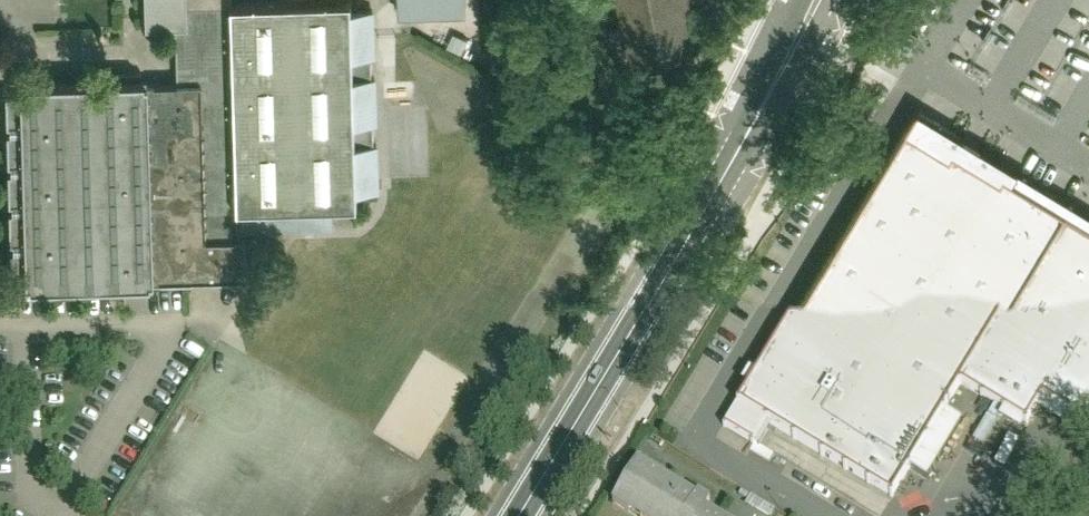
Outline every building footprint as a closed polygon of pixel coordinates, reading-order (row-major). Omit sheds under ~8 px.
[(146,29),(176,28),(176,47),(177,75),(37,79),(43,287),(156,284),(156,273),(244,271),(243,232),(331,230),(330,198),(356,197),(350,2),(231,5),(231,0),(145,0),(146,29)] [(628,68),(696,57),(685,0),(616,0),(628,68)] [(728,416),(884,514),(966,381),(1031,421),(1045,398),(1088,426),(1088,199),(924,96),(728,416)] [(611,505),(630,515),(714,515),(707,512),(712,504),(637,461),(611,505)] [(725,515),(726,515),(746,515),(731,506),(725,515)]
